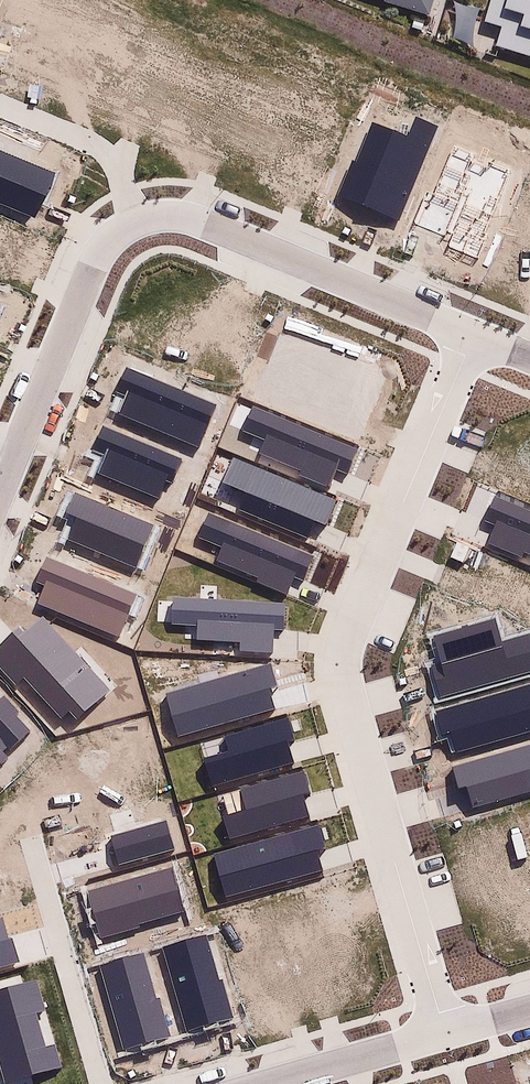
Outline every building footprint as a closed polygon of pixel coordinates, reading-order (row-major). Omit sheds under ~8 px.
[(432,0),(384,0),(387,1),(385,7),(426,20),(432,0)] [(483,21),(501,27),(494,49),(529,59),(529,0),(490,0),(483,21)]
